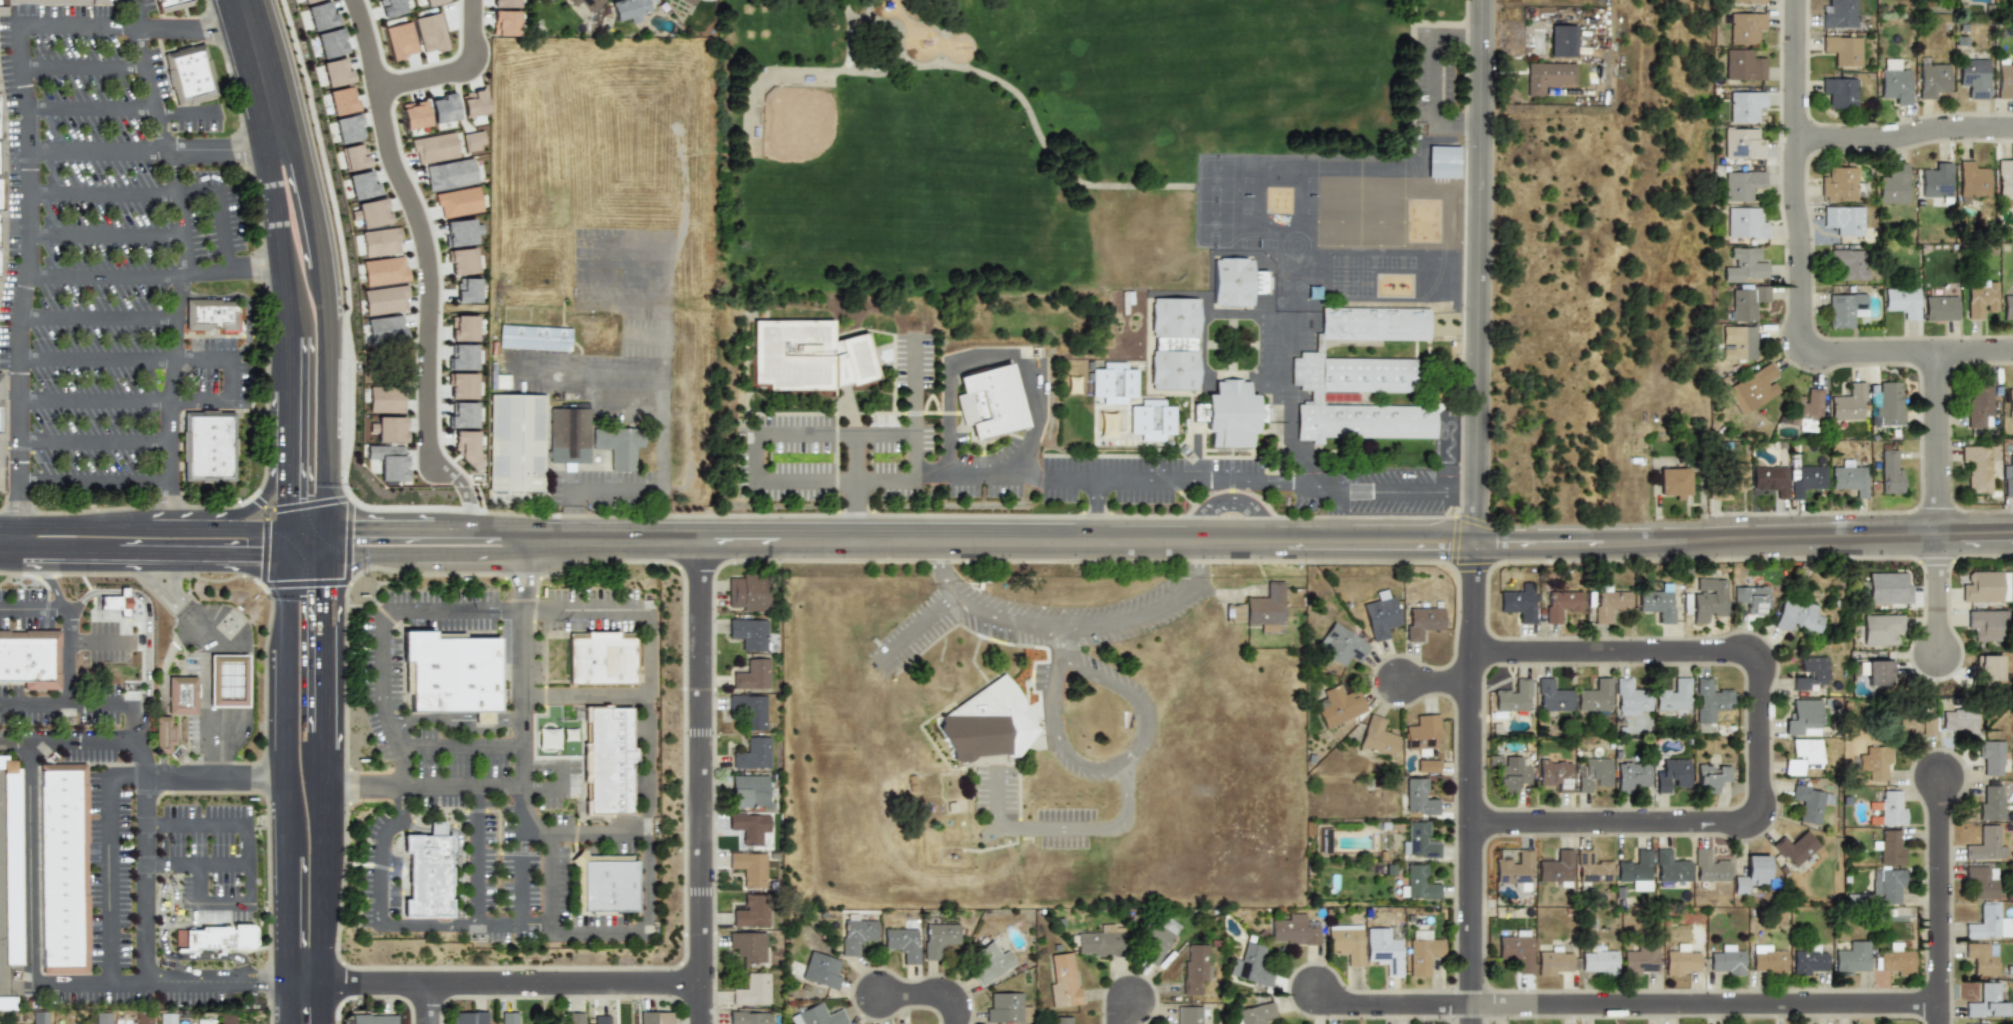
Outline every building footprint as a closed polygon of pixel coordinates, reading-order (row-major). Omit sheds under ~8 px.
[(158,14),(154,0),(190,0),(192,5),(158,14)] [(403,0),(379,0),(382,18),(406,13),(403,0)] [(589,13),(602,0),(575,0),(589,13)] [(629,18),(631,23),(641,21),(640,14),(649,11),(646,0),(625,0),(611,4),(616,22),(629,18)] [(670,6),(682,10),(684,4),(694,7),(696,0),(672,0),(670,6)] [(1829,11),(1829,0),(1858,0),(1858,28),(1822,29),(1821,11),(1829,11)] [(311,31),(338,24),(335,14),(332,15),(328,1),(305,7),(311,31)] [(492,36),(518,36),(518,11),(492,11),(492,36)] [(414,18),(423,54),(448,48),(439,12),(414,18)] [(1755,44),(1755,34),(1765,34),(1765,12),(1730,12),(1730,44),(1755,44)] [(416,55),(411,23),(386,27),(391,59),(416,55)] [(1576,58),(1576,25),(1551,25),(1551,58),(1576,58)] [(314,35),(321,59),(347,51),(340,27),(314,35)] [(1822,37),(1822,52),(1834,52),(1834,65),(1860,66),(1861,37),(1822,37)] [(215,95),(177,105),(164,56),(202,46),(215,95)] [(1755,48),(1725,48),(1725,80),(1766,80),(1765,59),(1755,59),(1755,48)] [(353,83),(351,70),(347,71),(345,58),(321,62),(325,87),(353,83)] [(1959,59),(1959,85),(1968,85),(1968,98),(1988,98),(1988,59),(1959,59)] [(1547,85),(1576,85),(1576,62),(1527,62),(1527,96),(1547,96),(1547,85)] [(1919,64),(1949,64),(1949,91),(1934,91),(1934,99),(1919,99),(1919,64)] [(1998,64),(2012,64),(2012,98),(1997,98),(1998,64)] [(1881,69),(1880,97),(1895,97),(1895,105),(1910,105),(1911,69),(1881,69)] [(1821,78),(1857,79),(1857,101),(1857,111),(1838,111),(1839,108),(1828,108),(1828,94),(1821,94),(1821,78)] [(357,110),(351,86),(326,92),(332,116),(357,110)] [(464,117),(487,114),(483,90),(460,94),(464,117)] [(1764,112),(1764,92),(1730,92),(1730,122),(1755,122),(1755,112),(1764,112)] [(429,100),(432,123),(457,120),(454,93),(441,94),(442,99),(429,100)] [(405,130),(429,125),(424,100),(400,105),(405,130)] [(362,140),(359,115),(334,118),(337,143),(362,140)] [(1724,159),(1764,159),(1764,138),(1755,138),(1755,127),(1724,127),(1724,159)] [(411,139),(416,165),(457,157),(453,132),(411,139)] [(464,151),(483,150),(482,132),(463,133),(464,151)] [(367,168),(364,144),(342,147),(345,170),(367,168)] [(1428,146),(1459,147),(1458,178),(1428,178),(1428,146)] [(424,166),(428,192),(476,183),(472,158),(424,166)] [(1988,196),(1988,171),(1978,171),(1978,160),(1958,160),(1958,196),(1988,196)] [(1997,160),(1997,199),(2012,199),(2012,160),(1997,160)] [(1950,162),(1930,162),(1930,172),(1920,172),(1920,196),(1950,196),(1950,162)] [(1878,203),(1907,203),(1907,163),(1887,163),(1887,174),(1878,174),(1878,203)] [(1821,201),(1865,201),(1865,180),(1854,180),(1854,166),(1831,166),(1831,176),(1821,176),(1821,201)] [(346,176),(353,201),(378,194),(371,169),(346,176)] [(1725,201),(1754,201),(1754,191),(1764,191),(1764,171),(1725,171),(1725,201)] [(435,194),(440,219),(481,211),(477,186),(435,194)] [(362,229),(390,222),(384,197),(356,204),(362,229)] [(1823,206),(1823,225),(1833,225),(1833,236),(1863,236),(1863,206),(1823,206)] [(1766,244),(1766,207),(1727,207),(1727,235),(1744,235),(1744,244),(1766,244)] [(481,234),(480,224),(473,225),(472,219),(444,222),(447,247),(475,244),(474,235),(481,234)] [(361,232),(365,258),(400,253),(397,227),(361,232)] [(1768,258),(1758,258),(1758,247),(1733,247),(1733,261),(1724,261),(1724,282),(1768,282),(1768,258)] [(450,275),(476,274),(474,248),(448,250),(450,275)] [(1840,279),(1867,279),(1867,250),(1830,250),(1830,261),(1840,261),(1840,279)] [(407,281),(404,256),(362,261),(365,286),(407,281)] [(1215,258),(1253,259),(1252,307),(1215,307),(1215,258)] [(480,279),(456,278),(456,302),(479,303),(480,279)] [(1967,290),(1967,319),(1979,319),(1979,308),(1997,309),(1998,282),(1978,281),(1978,290),(1967,290)] [(363,290),(365,315),(408,311),(405,286),(363,290)] [(1758,321),(1758,299),(1769,298),(1769,286),(1730,286),(1731,321),(1758,321)] [(1920,288),(1884,288),(1884,310),(1898,310),(1898,319),(1920,319),(1920,288)] [(2003,291),(2003,319),(2012,319),(2012,291),(2003,291)] [(1866,317),(1866,294),(1829,294),(1829,328),(1856,328),(1856,317),(1866,317)] [(1958,296),(1925,296),(1925,321),(1958,321),(1958,296)] [(1151,298),(1199,298),(1199,389),(1150,389),(1151,298)] [(186,301),(236,302),(236,333),(185,332),(186,301)] [(1433,309),(1433,340),(1326,339),(1326,308),(1433,309)] [(366,320),(370,345),(406,340),(402,314),(366,320)] [(476,316),(451,315),(450,341),(476,341),(476,316)] [(750,321),(751,384),(767,384),(767,388),(871,387),(870,337),(832,337),(832,320),(750,321)] [(499,348),(570,350),(571,327),(499,326),(499,348)] [(1755,326),(1722,326),(1722,360),(1755,360),(1755,326)] [(448,369),(475,370),(475,345),(452,345),(452,358),(448,358),(448,369)] [(1321,352),(1321,358),(1417,359),(1416,392),(1321,391),(1321,405),(1437,406),(1436,438),(1297,437),(1298,405),(1311,405),(1311,390),(1300,390),(1300,384),(1292,384),(1292,357),(1300,357),(1300,352),(1321,352)] [(1127,361),(1102,361),(1101,371),(1092,371),(1091,395),(1101,395),(1101,404),(1126,404),(1126,397),(1137,397),(1137,371),(1127,371),(1127,361)] [(1778,394),(1772,383),(1780,379),(1771,362),(1724,388),(1739,415),(1778,394)] [(955,395),(962,427),(970,425),(973,439),(1025,428),(1011,363),(957,375),(961,393),(955,395)] [(475,374),(449,373),(449,398),(475,399),(475,374)] [(509,375),(495,375),(495,388),(508,388),(509,375)] [(1211,446),(1211,431),(1207,431),(1207,394),(1216,394),(1216,381),(1250,382),(1250,394),(1258,394),(1258,432),(1252,432),(1252,446),(1211,446)] [(1865,421),(1865,382),(1852,382),(1852,393),(1829,393),(1829,421),(1865,421)] [(1903,426),(1903,382),(1874,382),(1874,390),(1870,390),(1870,426),(1903,426)] [(1992,428),(1992,382),(1967,382),(1967,428),(1992,428)] [(403,412),(403,387),(368,388),(369,413),(403,412)] [(1820,432),(1822,389),(1803,388),(1802,398),(1791,397),(1789,430),(1820,432)] [(589,408),(589,428),(642,428),(641,446),(636,446),(636,471),(611,471),(611,449),(589,449),(589,463),(545,463),(545,492),(489,492),(490,395),(545,395),(545,408),(589,408)] [(1165,399),(1140,399),(1140,407),(1129,407),(1129,433),(1139,433),(1139,441),(1165,441),(1165,433),(1175,433),(1175,407),(1165,407),(1165,399)] [(476,403),(452,402),(452,416),(448,416),(448,427),(475,427),(476,403)] [(1192,421),(1205,421),(1205,404),(1192,404),(1192,421)] [(183,414),(234,414),(235,483),(183,483),(183,414)] [(406,417),(376,416),(376,442),(405,443),(406,417)] [(479,431),(454,431),(454,464),(478,464),(479,431)] [(406,446),(366,445),(366,459),(380,460),(379,481),(405,481),(406,446)] [(1997,446),(1961,446),(1961,466),(1970,466),(1969,493),(1989,493),(1989,470),(1996,470),(1997,446)] [(1881,493),(1902,493),(1902,449),(1881,449),(1881,493)] [(2010,455),(2010,464),(2003,464),(2003,497),(2012,497),(2012,455),(2010,455)] [(1748,463),(1730,463),(1730,492),(1748,492),(1748,463)] [(1802,497),(1802,487),(1826,487),(1826,465),(1791,465),(1791,497),(1802,497)] [(1785,498),(1784,466),(1752,466),(1753,488),(1776,487),(1776,498),(1785,498)] [(1867,466),(1831,466),(1831,488),(1855,488),(1855,498),(1867,498),(1867,466)] [(1659,499),(1689,499),(1689,468),(1659,468),(1659,499)] [(1961,581),(1961,603),(2009,603),(2009,570),(1971,570),(1971,581),(1961,581)] [(768,611),(768,583),(759,583),(759,573),(728,573),(728,611),(768,611)] [(1867,574),(1868,604),(1910,604),(1910,585),(1906,585),(1906,573),(1867,574)] [(1726,611),(1726,577),(1692,578),(1693,622),(1711,622),(1711,612),(1726,611)] [(1226,604),(1225,622),(1256,622),(1256,630),(1284,631),(1284,581),(1264,581),(1264,593),(1246,593),(1246,604),(1226,604)] [(1534,622),(1535,582),(1522,582),(1522,592),(1500,592),(1500,612),(1523,612),(1523,622),(1534,622)] [(1612,584),(1595,584),(1595,622),(1613,622),(1613,612),(1631,612),(1631,592),(1612,592),(1612,584)] [(1744,613),(1768,613),(1768,585),(1733,585),(1733,605),(1744,605),(1744,613)] [(119,609),(120,616),(128,616),(127,588),(119,589),(119,596),(99,597),(99,609),(119,609)] [(1393,637),(1391,625),(1401,623),(1393,589),(1373,593),(1375,602),(1363,605),(1372,642),(1393,637)] [(1675,590),(1637,590),(1637,612),(1661,612),(1661,622),(1675,622),(1675,590)] [(1582,612),(1582,591),(1546,591),(1546,622),(1560,622),(1560,612),(1582,612)] [(1774,627),(1793,632),(1795,627),(1819,633),(1824,617),(1814,614),(1817,604),(1783,595),(1774,627)] [(1425,629),(1444,629),(1444,607),(1406,607),(1406,640),(1425,640),(1425,629)] [(1999,631),(2007,631),(2007,610),(1966,610),(1966,630),(1975,630),(1975,640),(1999,640),(1999,631)] [(1863,614),(1863,646),(1893,646),(1893,635),(1903,635),(1903,614),(1863,614)] [(769,651),(769,618),(729,618),(729,640),(739,640),(739,651),(769,651)] [(1315,648),(1344,666),(1349,658),(1359,664),(1371,644),(1333,620),(1315,648)] [(24,685),(0,685),(0,632),(57,632),(57,690),(24,690),(24,685)] [(498,714),(497,633),(401,632),(402,664),(408,664),(408,714),(474,714),(474,726),(494,726),(494,714),(498,714)] [(569,685),(634,685),(634,638),(569,638),(569,685)] [(210,654),(222,654),(248,654),(248,706),(222,705),(210,705),(210,654)] [(2001,680),(2001,655),(1978,656),(1978,681),(2001,680)] [(1826,679),(1826,656),(1802,656),(1802,677),(1793,677),(1793,690),(1815,690),(1815,679),(1826,679)] [(770,688),(770,657),(744,658),(744,668),(733,668),(733,688),(770,688)] [(1865,661),(1866,686),(1893,685),(1892,661),(1865,661)] [(940,716),(1001,673),(1008,681),(1014,687),(1019,694),(1024,707),(1018,712),(1036,729),(1016,756),(1006,757),(1003,754),(975,756),(968,761),(951,760),(951,751),(940,738),(935,729),(938,725),(939,719),(940,716)] [(1572,688),(1549,688),(1549,677),(1537,677),(1538,714),(1572,714),(1572,688)] [(1599,688),(1577,688),(1577,714),(1611,714),(1611,677),(1599,677),(1599,688)] [(1678,688),(1655,688),(1655,710),(1690,710),(1690,677),(1678,677),(1678,688)] [(1695,730),(1715,730),(1715,710),(1733,710),(1733,688),(1715,688),(1715,677),(1695,677),(1695,730)] [(173,678),(202,678),(202,716),(172,716),(173,678)] [(1531,710),(1531,678),(1518,678),(1518,688),(1495,689),(1495,710),(1531,710)] [(1651,710),(1651,689),(1628,689),(1628,678),(1617,678),(1617,710),(1651,710)] [(1357,686),(1344,691),(1341,683),(1320,691),(1326,705),(1317,708),(1324,728),(1366,711),(1357,686)] [(767,694),(729,694),(729,706),(747,706),(747,730),(767,730),(767,694)] [(1821,734),(1821,698),(1795,699),(1795,714),(1785,714),(1785,735),(1821,734)] [(601,823),(601,816),(630,817),(630,767),(636,768),(636,750),(630,750),(630,710),(585,710),(585,823),(601,823)] [(1976,733),(1977,710),(1942,710),(1942,733),(1976,733)] [(1440,746),(1439,713),(1417,714),(1417,725),(1405,725),(1405,746),(1417,746),(1417,756),(1430,755),(1429,747),(1440,746)] [(1394,758),(1399,736),(1379,731),(1382,717),(1367,714),(1359,749),(1394,758)] [(1936,735),(1936,716),(1898,716),(1898,735),(1936,735)] [(180,726),(180,746),(175,746),(175,755),(164,755),(160,755),(160,718),(164,718),(175,718),(175,726),(180,726)] [(559,729),(539,728),(538,748),(559,749),(559,729)] [(770,768),(770,736),(744,736),(744,748),(733,748),(733,768),(770,768)] [(1784,775),(1809,775),(1809,765),(1820,765),(1820,738),(1794,738),(1794,756),(1784,756),(1784,775)] [(2012,775),(2012,752),(2002,752),(2002,741),(1980,741),(1980,775),(2012,775)] [(1869,780),(1890,780),(1890,746),(1867,746),(1867,755),(1856,755),(1856,769),(1869,769),(1869,780)] [(1560,755),(1538,754),(1538,783),(1559,783),(1559,792),(1571,792),(1571,764),(1560,764),(1560,755)] [(3,771),(0,771),(0,755),(11,755),(11,771),(23,770),(27,967),(7,967),(3,771)] [(1518,783),(1529,783),(1530,765),(1519,764),(1519,756),(1507,755),(1507,765),(1496,765),(1496,794),(1518,795),(1518,783)] [(1611,758),(1586,758),(1586,767),(1577,767),(1577,792),(1588,792),(1588,781),(1611,781),(1611,758)] [(1689,782),(1689,758),(1665,758),(1665,769),(1656,769),(1656,792),(1666,792),(1666,782),(1689,782)] [(1439,771),(1439,759),(1416,759),(1416,771),(1439,771)] [(1651,761),(1616,760),(1616,792),(1628,792),(1628,783),(1650,783),(1651,761)] [(1730,783),(1730,765),(1697,765),(1697,793),(1719,793),(1719,783),(1730,783)] [(38,767),(41,974),(86,973),(83,766),(38,767)] [(729,808),(772,808),(772,775),(729,775),(729,808)] [(1402,813),(1438,813),(1438,797),(1428,797),(1428,778),(1402,778),(1402,813)] [(1829,805),(1831,789),(1793,784),(1791,800),(1801,801),(1798,822),(1818,824),(1821,804),(1829,805)] [(2004,785),(1980,785),(1980,820),(2004,820),(2004,785)] [(1905,824),(1905,790),(1879,790),(1879,824),(1905,824)] [(770,813),(728,813),(729,834),(739,834),(739,845),(760,845),(760,835),(770,835),(770,813)] [(1440,856),(1440,844),(1429,844),(1429,821),(1410,821),(1410,835),(1403,835),(1403,856),(1440,856)] [(430,823),(445,823),(445,836),(449,836),(450,920),(401,920),(401,836),(430,836),(430,823)] [(1977,847),(1966,847),(1966,858),(2007,858),(2007,844),(1998,844),(1998,825),(1977,824),(1977,847)] [(1904,829),(1882,829),(1882,840),(1873,840),(1873,851),(1883,851),(1883,864),(1904,864),(1904,829)] [(1820,846),(1806,830),(1790,843),(1784,836),(1772,846),(1792,869),(1820,846)] [(1656,880),(1690,880),(1690,859),(1667,859),(1667,848),(1656,848),(1656,880)] [(1695,880),(1730,880),(1730,860),(1706,860),(1706,848),(1695,848),(1695,880)] [(1538,859),(1538,883),(1573,883),(1572,849),(1561,849),(1561,859),(1538,859)] [(1651,849),(1640,849),(1640,860),(1616,860),(1616,880),(1639,880),(1639,890),(1651,890),(1651,849)] [(1514,860),(1495,860),(1496,880),(1514,880),(1515,890),(1533,890),(1533,850),(1514,850),(1514,860)] [(1612,860),(1588,860),(1588,850),(1577,850),(1577,881),(1612,881),(1612,860)] [(767,888),(767,852),(729,852),(729,868),(740,868),(740,888),(767,888)] [(1769,884),(1769,854),(1745,854),(1745,875),(1734,875),(1734,894),(1746,893),(1746,884),(1769,884)] [(636,862),(636,913),(580,913),(580,862),(636,862)] [(1440,899),(1440,887),(1430,886),(1430,864),(1410,864),(1410,878),(1401,878),(1400,898),(1440,899)] [(1965,886),(1975,886),(1975,899),(1997,899),(1997,865),(1965,865),(1965,886)] [(1903,868),(1871,868),(1871,894),(1882,894),(1882,904),(1903,904),(1903,868)] [(770,894),(743,894),(743,905),(732,905),(732,926),(770,926),(770,894)] [(2012,937),(2012,915),(2001,915),(2001,903),(1976,903),(1977,926),(1965,926),(1965,938),(2012,937)] [(1319,944),(1319,923),(1309,923),(1309,913),(1280,913),(1280,922),(1271,922),(1271,944),(1319,944)] [(1182,926),(1166,916),(1161,924),(1147,916),(1133,937),(1145,944),(1138,955),(1156,966),(1182,926)] [(842,955),(861,955),(861,944),(877,944),(877,917),(842,917),(842,955)] [(919,964),(918,920),(908,920),(908,929),(884,930),(885,953),(899,952),(899,964),(919,964)] [(924,923),(924,960),(939,960),(939,951),(945,951),(945,941),(959,941),(959,923),(924,923)] [(1327,924),(1327,956),(1346,956),(1346,966),(1363,966),(1363,924),(1327,924)] [(1402,937),(1390,937),(1390,927),(1366,927),(1366,966),(1382,966),(1382,976),(1402,976),(1402,937)] [(175,930),(253,929),(254,946),(248,951),(175,951),(175,930)] [(1433,929),(1409,929),(1409,976),(1433,976),(1433,955),(1444,955),(1444,940),(1433,940),(1433,929)] [(1498,938),(1498,962),(1518,962),(1518,973),(1533,973),(1533,929),(1508,929),(1508,938),(1498,938)] [(1080,1006),(1077,957),(1125,954),(1124,930),(1073,933),(1074,952),(1048,954),(1051,1007),(1080,1006)] [(740,963),(766,963),(766,932),(729,932),(729,952),(740,952),(740,963)] [(1834,975),(1870,975),(1870,940),(1845,940),(1845,951),(1834,951),(1834,975)] [(980,985),(1017,965),(1006,945),(996,950),(991,941),(974,950),(982,964),(971,970),(980,985)] [(1229,976),(1270,987),(1274,970),(1263,967),(1268,948),(1247,942),(1243,957),(1234,955),(1229,976)] [(1876,971),(1914,971),(1914,951),(1903,951),(1903,942),(1888,942),(1888,952),(1876,952),(1876,971)] [(1699,954),(1689,954),(1689,943),(1675,943),(1675,953),(1665,953),(1665,975),(1699,975),(1699,954)] [(1997,975),(1997,943),(1966,943),(1966,964),(1975,964),(1975,975),(1997,975)] [(1184,994),(1198,994),(1198,985),(1208,985),(1208,944),(1184,944),(1184,994)] [(1623,975),(1657,975),(1657,944),(1634,944),(1634,952),(1623,952),(1623,975)] [(1787,974),(1787,951),(1777,951),(1777,944),(1752,944),(1752,974),(1787,974)] [(1744,975),(1744,945),(1720,945),(1720,955),(1709,955),(1709,975),(1744,975)] [(1538,975),(1573,975),(1573,948),(1538,948),(1538,975)] [(836,990),(844,961),(806,949),(797,979),(836,990)] [(1617,976),(1617,952),(1606,952),(1606,949),(1582,949),(1582,976),(1617,976)] [(1793,973),(1826,973),(1826,950),(1793,950),(1793,973)] [(733,1004),(770,1004),(770,972),(744,972),(744,983),(733,983),(733,1004)] [(2006,1016),(2006,997),(1997,998),(1997,982),(1977,982),(1977,1004),(1965,1004),(1965,1017),(2006,1016)] [(1021,992),(986,992),(986,1022),(1031,1022),(1031,1002),(1021,1002),(1021,992)] [(19,1011),(0,1011),(0,996),(20,996),(19,1011)] [(792,1023),(848,1023),(839,1004),(827,1009),(823,1000),(788,1015),(792,1023)] [(1266,1022),(1276,1020),(1273,1002),(1234,1008),(1237,1023),(1266,1023),(1266,1022)] [(1207,1005),(1173,1005),(1173,1023),(1207,1023),(1207,1005)] [(48,1010),(33,1010),(33,1023),(48,1023),(48,1010)] [(774,1010),(729,1011),(729,1023),(774,1023),(774,1010)] [(96,1011),(96,1023),(112,1023),(112,1011),(96,1011)] [(153,1011),(137,1011),(137,1023),(153,1023),(153,1011)] [(492,1011),(454,1011),(454,1023),(492,1023),(492,1011)] [(522,1022),(522,1011),(501,1011),(501,1023),(534,1023),(534,1022),(522,1022)] [(674,1011),(635,1011),(635,1023),(674,1023),(674,1011)] [(584,1012),(569,1012),(569,1023),(548,1023),(584,1023),(584,1012)] [(177,1013),(160,1013),(160,1023),(177,1023),(177,1013)] [(221,1013),(221,1023),(236,1023),(236,1013),(221,1013)] [(397,1014),(346,1014),(346,1023),(397,1023),(397,1014)] [(613,1015),(594,1015),(594,1023),(613,1023),(613,1015)] [(1075,1016),(1052,1016),(1052,1023),(1075,1023),(1075,1016)]
